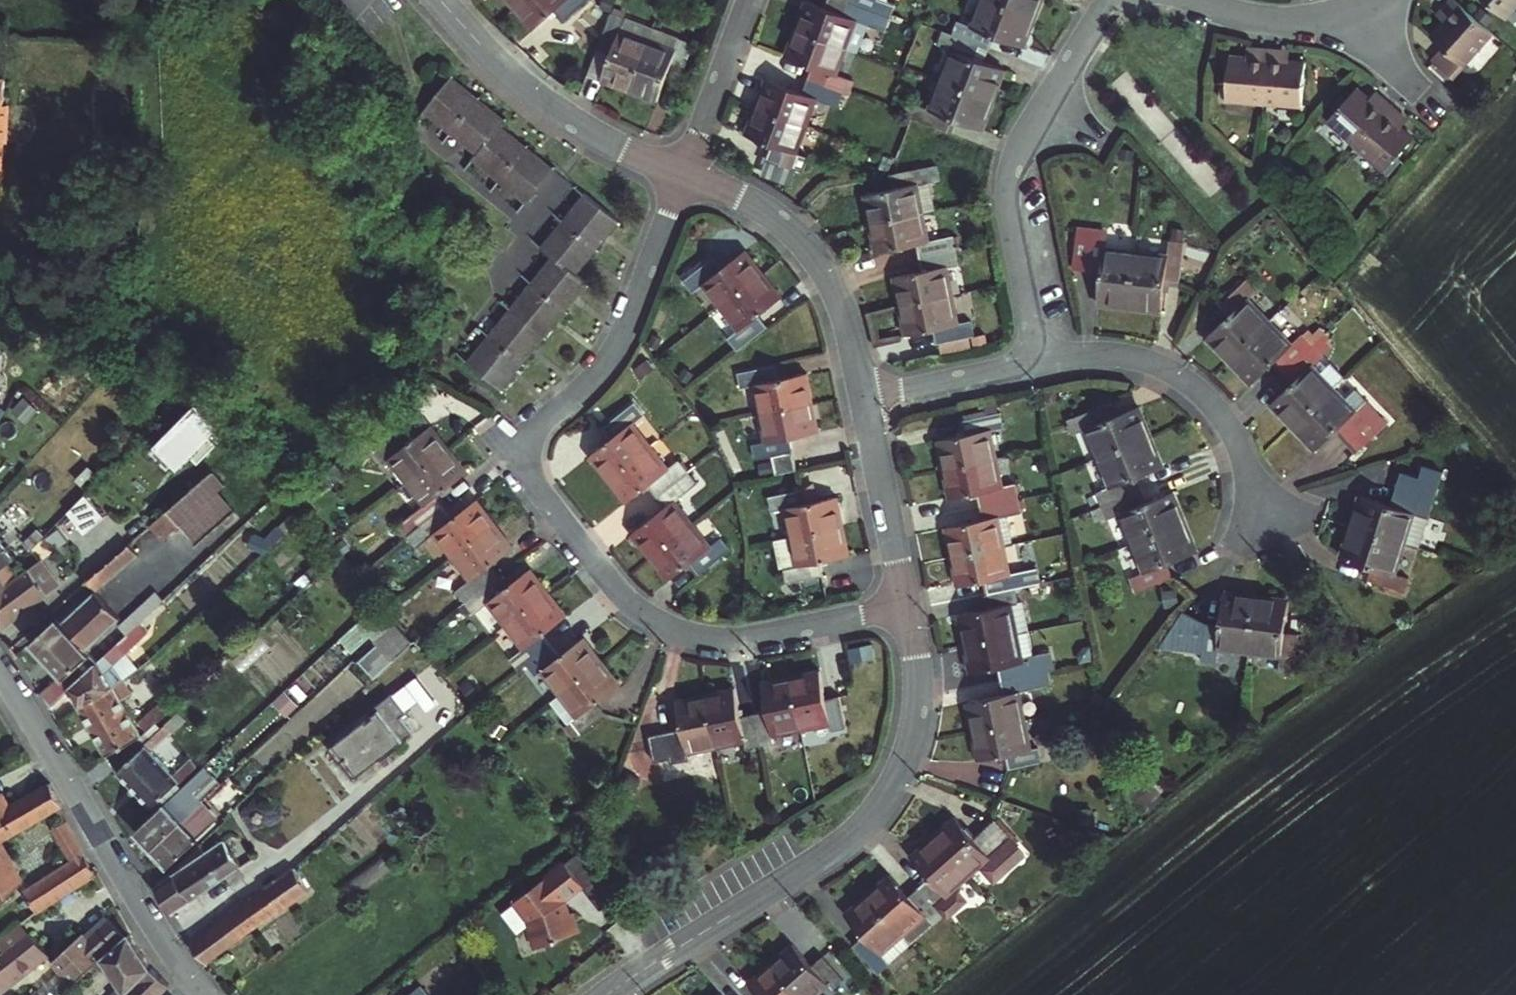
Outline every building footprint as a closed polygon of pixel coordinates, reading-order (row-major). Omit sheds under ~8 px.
[(512,3),(534,25),(553,5),(563,16),(579,0),(515,0),(512,3)] [(854,0),(830,0),(828,3),(820,0),(790,0),(783,20),(833,38),(844,8),(860,13),(863,3),(854,0)] [(872,7),(882,10),(885,0),(875,0),(872,7)] [(1022,1),(1019,0),(967,0),(962,14),(948,9),(943,22),(967,31),(978,35),(983,21),(1011,31),(1022,1)] [(1515,6),(1515,0),(1476,0),(1502,23),(1515,6)] [(1489,38),(1447,1),(1437,13),(1445,20),(1425,43),(1438,53),(1427,66),(1448,84),(1489,38)] [(603,49),(594,75),(621,85),(640,35),(612,25),(615,16),(601,11),(589,45),(603,49)] [(615,16),(612,25),(640,35),(643,25),(615,16)] [(930,68),(981,86),(992,57),(962,46),(967,31),(943,22),(932,18),(926,33),(941,38),(930,68)] [(795,71),(826,82),(830,68),(823,66),(833,38),(783,20),(773,48),(799,57),(795,71)] [(643,25),(640,35),(668,44),(671,35),(643,25)] [(640,35),(621,85),(651,95),(659,70),(672,74),(684,39),(671,35),(668,44),(640,35)] [(589,45),(579,70),(594,75),(603,49),(589,45)] [(1256,47),(1255,47),(1254,59),(1232,57),(1228,101),(1264,104),(1269,49),(1256,47)] [(1269,49),(1264,104),(1304,107),(1307,63),(1282,61),(1282,50),(1269,49)] [(981,86),(930,68),(919,98),(905,93),(899,108),(936,121),(941,105),(970,116),(981,86)] [(826,82),(795,71),(790,83),(754,71),(744,100),(795,117),(805,88),(821,94),(826,82)] [(474,149),(470,154),(527,196),(553,160),(496,119),(501,113),(448,74),(421,110),(474,149)] [(1397,105),(1386,96),(1378,105),(1362,91),(1333,123),(1360,147),(1397,105)] [(795,117),(744,100),(734,127),(763,137),(759,151),(789,161),(794,148),(785,145),(795,117)] [(1397,105),(1360,147),(1389,173),(1418,141),(1399,124),(1407,115),(1397,105)] [(886,158),(874,161),(877,174),(850,180),(857,212),(907,201),(922,197),(915,167),(908,168),(905,154),(886,158)] [(584,277),(573,268),(615,215),(582,189),(539,241),(548,249),(464,355),(499,383),(584,277)] [(907,201),(857,212),(863,241),(902,232),(905,245),(935,238),(933,225),(914,229),(907,201)] [(1087,283),(1117,287),(1123,236),(1092,232),(1094,215),(1066,212),(1062,252),(1090,255),(1087,283)] [(1123,236),(1117,287),(1150,291),(1153,262),(1168,263),(1172,226),(1158,224),(1157,240),(1123,236)] [(881,261),(889,294),(940,281),(934,250),(938,249),(935,238),(905,245),(907,256),(881,261)] [(695,276),(715,300),(755,268),(735,243),(713,261),(704,249),(679,269),(688,281),(695,276)] [(1202,311),(1221,336),(1261,306),(1242,281),(1254,272),(1244,258),(1216,279),(1226,293),(1202,311)] [(755,268),(715,300),(732,322),(725,328),(734,340),(760,319),(751,308),(773,289),(755,268)] [(940,281),(889,294),(894,320),(922,314),(925,327),(956,320),(953,306),(946,308),(940,281)] [(1265,345),(1273,356),(1301,335),(1292,323),(1281,332),(1261,306),(1221,336),(1241,363),(1265,345)] [(1310,347),(1301,335),(1273,356),(1282,368),(1258,386),(1277,411),(1316,381),(1298,356),(1310,347)] [(744,376),(750,404),(802,392),(795,364),(767,371),(763,356),(733,363),(737,377),(744,376)] [(1336,407),(1316,381),(1277,411),(1296,437),(1319,419),(1337,443),(1366,421),(1348,398),(1336,407)] [(1130,391),(1102,403),(1096,389),(1061,405),(1066,417),(1081,411),(1094,440),(1142,420),(1130,391)] [(197,391),(155,433),(178,456),(190,444),(197,451),(217,432),(210,425),(221,414),(197,391)] [(753,448),(763,445),(783,441),(780,428),(809,421),(802,392),(750,404),(758,433),(750,435),(753,448)] [(927,424),(934,455),(985,444),(978,413),(986,411),(983,397),(953,404),(956,418),(927,424)] [(590,446),(608,469),(649,436),(631,415),(638,409),(628,398),(604,417),(613,428),(590,446)] [(1091,477),(1096,489),(1133,474),(1127,461),(1155,449),(1142,420),(1094,440),(1107,470),(1091,477)] [(396,458),(413,480),(454,447),(436,424),(414,442),(405,430),(382,449),(391,462),(396,458)] [(649,475),(658,485),(682,466),(674,456),(668,461),(649,436),(608,469),(627,493),(649,475)] [(763,445),(767,461),(787,456),(783,441),(763,445)] [(968,478),(970,492),(1001,485),(998,470),(991,472),(985,444),(934,455),(940,484),(968,478)] [(419,515),(427,525),(452,505),(444,494),(474,471),(454,447),(413,480),(432,504),(419,515)] [(201,537),(237,505),(219,485),(227,478),(216,465),(208,471),(171,503),(153,520),(164,533),(183,517),(201,537)] [(630,523),(648,546),(691,512),(672,489),(690,475),(682,466),(658,485),(665,495),(630,523)] [(774,493),(782,523),(834,511),(826,482),(799,489),(795,474),(764,482),(767,495),(774,493)] [(1117,497),(1130,525),(1178,505),(1166,477),(1139,489),(1133,474),(1096,489),(1103,504),(1117,497)] [(85,481),(67,498),(83,521),(102,504),(85,481)] [(1356,487),(1346,518),(1397,533),(1412,538),(1426,494),(1389,482),(1385,496),(1356,487)] [(936,512),(943,542),(1009,527),(1014,526),(1007,496),(1004,497),(1001,485),(970,492),(973,505),(936,512)] [(462,517),(452,505),(427,525),(411,537),(421,549),(443,532),(460,554),(501,522),(483,500),(462,517)] [(1178,505),(1130,525),(1142,555),(1127,562),(1132,574),(1167,559),(1162,547),(1191,534),(1178,505)] [(842,541),(834,511),(782,523),(770,526),(777,554),(780,553),(784,570),(817,562),(814,548),(842,541)] [(709,535),(691,512),(648,546),(667,569),(689,551),(698,563),(722,544),(713,532),(709,535)] [(1387,564),(1397,533),(1346,518),(1337,548),(1366,557),(1362,571),(1398,582),(1402,569),(1387,564)] [(501,522),(460,554),(480,578),(473,584),(481,593),(506,574),(498,563),(520,546),(501,522)] [(975,564),(978,579),(1011,571),(1008,557),(1015,555),(1009,527),(943,542),(949,570),(975,564)] [(1412,538),(1397,533),(1387,564),(1402,569),(1412,538)] [(131,538),(90,574),(100,586),(142,551),(131,538)] [(12,559),(11,556),(4,548),(0,545),(0,589),(15,578),(4,566),(12,559)] [(3,623),(32,601),(56,582),(39,560),(15,578),(0,589),(0,619),(3,623)] [(506,574),(481,593),(490,604),(496,600),(514,622),(554,591),(536,568),(515,585),(506,574)] [(954,598),(960,626),(1010,615),(1025,612),(1019,585),(1014,586),(1011,571),(978,579),(981,593),(954,598)] [(1213,630),(1244,635),(1252,581),(1220,577),(1216,608),(1199,605),(1180,590),(1154,624),(1197,631),(1196,642),(1211,644),(1213,630)] [(1252,581),(1244,635),(1275,639),(1273,654),(1287,656),(1292,619),(1279,617),(1283,586),(1252,581)] [(63,666),(42,686),(51,702),(70,684),(94,661),(87,653),(93,647),(88,641),(122,609),(100,586),(66,619),(60,613),(35,637),(63,666)] [(127,614),(135,623),(164,595),(155,587),(127,614)] [(554,591),(514,622),(533,647),(520,657),(528,668),(535,662),(561,641),(553,631),(573,615),(554,591)] [(344,636),(360,654),(359,655),(379,676),(413,644),(378,605),(344,636)] [(994,651),(997,665),(1029,658),(1050,653),(1046,635),(1016,641),(1010,615),(960,626),(967,657),(994,651)] [(550,667),(568,690),(609,657),(590,634),(569,651),(561,641),(535,662),(543,673),(550,667)] [(94,661),(70,684),(80,701),(117,681),(147,666),(121,636),(94,661)] [(814,655),(785,661),(795,712),(825,706),(826,713),(841,710),(835,680),(820,683),(814,655)] [(609,657),(568,690),(557,698),(574,721),(579,717),(589,730),(615,709),(605,696),(627,679),(609,657)] [(965,685),(971,713),(1022,703),(1015,673),(1032,670),(1029,658),(997,665),(1000,678),(965,685)] [(795,712),(785,661),(756,667),(761,691),(747,694),(754,728),(767,725),(766,718),(795,712)] [(731,672),(701,678),(711,729),(741,723),(743,730),(754,728),(747,694),(736,697),(731,672)] [(683,735),(711,729),(701,678),(672,684),(678,712),(664,715),(670,745),(685,742),(683,735)] [(117,681),(80,701),(110,751),(144,732),(117,681)] [(397,691),(374,708),(379,714),(373,719),(372,717),(334,747),(346,761),(351,756),(365,773),(418,731),(406,715),(412,710),(397,691)] [(143,718),(152,727),(161,718),(169,711),(159,702),(143,718)] [(1028,733),(1022,703),(971,713),(978,744),(1006,738),(1012,766),(1042,760),(1036,731),(1028,733)] [(169,711),(161,718),(172,730),(186,716),(176,704),(169,711)] [(155,746),(172,730),(161,718),(152,727),(148,730),(144,732),(110,751),(154,799),(199,760),(192,752),(175,767),(155,746)] [(137,823),(156,843),(186,814),(178,806),(199,785),(189,775),(137,823)] [(52,779),(13,800),(7,788),(0,791),(0,884),(3,890),(30,875),(7,834),(58,805),(65,801),(52,779)] [(186,814),(156,843),(173,861),(221,816),(215,809),(206,818),(194,807),(186,814)] [(933,829),(968,866),(978,856),(980,856),(990,866),(997,866),(1013,851),(1004,841),(1014,831),(993,809),(972,828),(954,809),(933,829)] [(22,887),(39,907),(97,870),(66,817),(55,823),(73,855),(22,887)] [(968,866),(933,829),(912,850),(930,869),(919,879),(940,902),(951,891),(947,887),(968,866)] [(1004,841),(1013,851),(1024,841),(1014,831),(1004,841)] [(227,835),(159,882),(173,905),(240,856),(261,890),(274,881),(248,840),(236,848),(227,835)] [(538,919),(535,921),(542,942),(566,934),(565,932),(585,925),(578,906),(574,907),(569,894),(588,878),(570,856),(534,885),(532,883),(518,894),(538,919)] [(261,890),(194,936),(207,956),(313,884),(302,865),(300,863),(274,881),(261,890)] [(889,867),(868,887),(914,934),(934,914),(931,911),(940,902),(919,879),(910,889),(889,867)] [(914,934),(868,887),(846,908),(864,926),(854,936),(874,957),(885,947),(892,955),(914,934)] [(108,951),(130,930),(113,911),(94,929),(90,925),(58,954),(79,977),(108,951)] [(33,926),(26,916),(21,920),(28,931),(33,926)] [(0,937),(0,954),(28,931),(21,920),(0,937)] [(6,982),(51,944),(35,928),(33,926),(28,931),(0,954),(0,977),(6,982)] [(108,951),(128,984),(118,994),(151,994),(168,977),(149,955),(133,928),(130,930),(108,951)] [(789,932),(768,953),(805,991),(826,971),(831,976),(842,965),(820,943),(809,953),(789,932)] [(764,994),(801,994),(805,991),(768,953),(748,973),(766,992),(764,994)] [(405,976),(384,994),(422,994),(405,976)] [(43,985),(33,994),(53,994),(43,985)] [(708,994),(729,994),(719,985),(708,994)]
